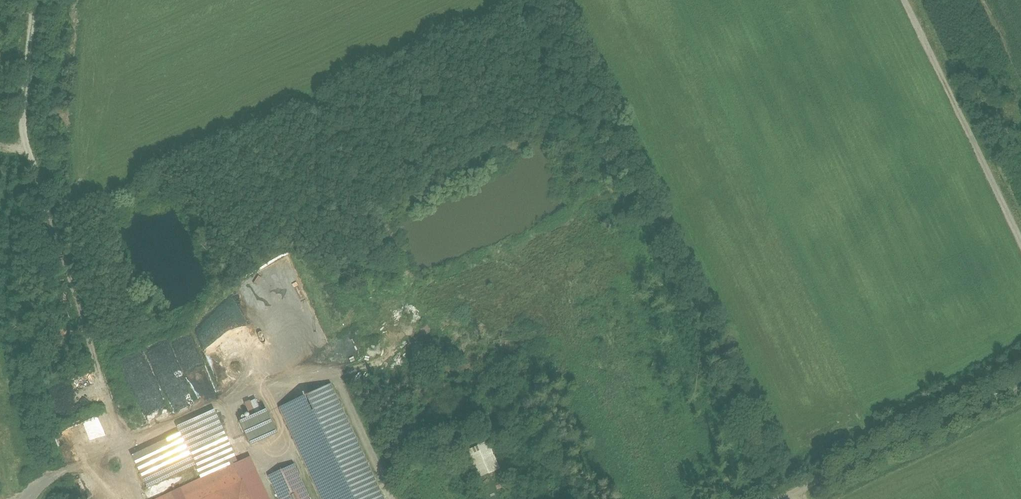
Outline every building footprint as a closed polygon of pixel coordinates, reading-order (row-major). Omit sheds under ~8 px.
[(330,388),(277,412),(318,498),(382,498),(330,388)] [(257,397),(244,403),(249,414),(262,409),(257,397)] [(237,420),(248,445),(276,433),(265,408),(237,420)] [(200,482),(239,465),(214,410),(176,427),(179,433),(129,456),(145,490),(193,468),(200,482)] [(484,443),(466,449),(476,477),(498,470),(490,448),(486,450),(484,443)] [(250,459),(239,465),(200,482),(164,498),(268,498),(250,459)] [(294,468),(266,480),(275,498),(308,498),(294,468)]
